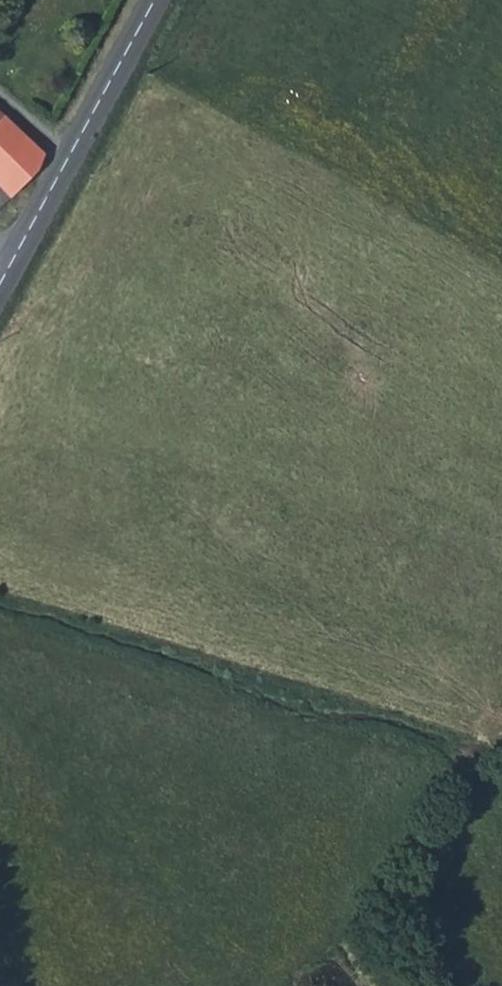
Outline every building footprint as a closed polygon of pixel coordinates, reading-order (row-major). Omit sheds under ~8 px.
[(5,193),(34,161),(41,149),(0,111),(0,188),(5,193)]
